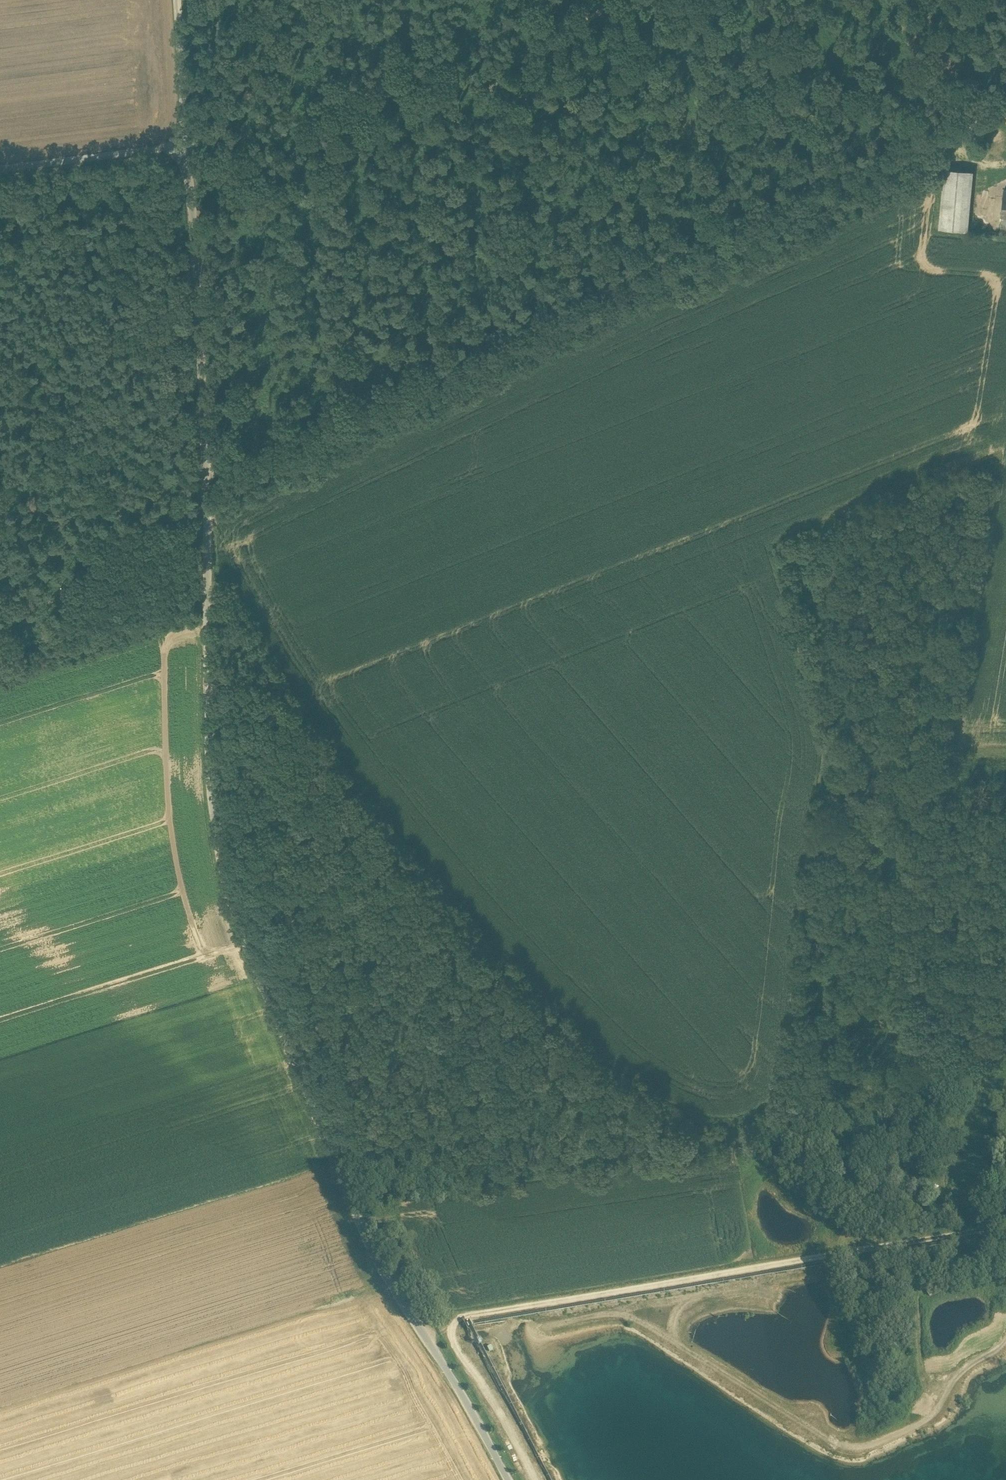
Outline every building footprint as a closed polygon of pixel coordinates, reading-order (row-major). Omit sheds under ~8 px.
[(973,170),(945,167),(939,227),(968,230),(973,170)]
